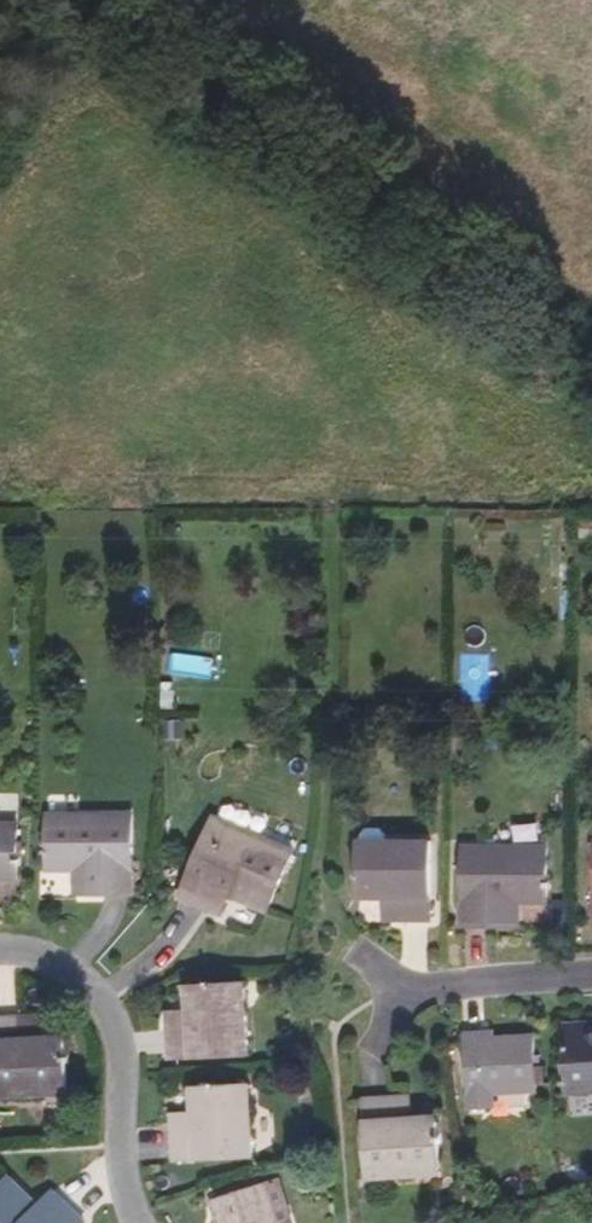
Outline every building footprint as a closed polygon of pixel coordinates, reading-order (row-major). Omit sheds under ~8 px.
[(129,898),(131,816),(46,815),(45,872),(73,872),(86,872),(85,897),(129,898)] [(265,915),(292,855),(211,820),(176,900),(206,913),(214,893),(226,899),(265,915)] [(16,827),(0,827),(0,882),(15,882),(16,827)] [(428,921),(429,842),(380,842),(375,832),(361,832),(356,842),(356,900),(383,901),(396,900),(395,921),(428,921)] [(546,906),(546,849),(461,848),(461,929),(506,930),(507,905),(519,906),(546,906)] [(85,897),(86,872),(73,872),(72,897),(85,897)] [(217,918),(226,899),(214,893),(206,913),(217,918)] [(395,921),(396,900),(383,901),(382,921),(395,921)] [(518,930),(519,906),(507,905),(506,930),(518,930)] [(247,1057),(245,1011),(232,1012),(230,984),(186,987),(188,1014),(189,1026),(166,1028),(167,1062),(247,1057)] [(245,1011),(243,984),(230,984),(232,1012),(245,1011)] [(189,1026),(188,1014),(165,1015),(166,1028),(189,1026)] [(66,1040),(39,1042),(26,1043),(26,1019),(0,1020),(0,1100),(40,1098),(39,1084),(68,1083),(66,1040)] [(39,1042),(38,1019),(26,1019),(26,1043),(39,1042)] [(590,1036),(589,1022),(561,1024),(565,1095),(591,1093),(591,1036),(590,1036)] [(533,1090),(529,1035),(476,1038),(476,1033),(461,1034),(465,1110),(491,1109),(490,1093),(533,1090)] [(69,1097),(68,1083),(39,1084),(40,1098),(69,1097)] [(252,1158),(250,1113),(237,1113),(236,1086),(192,1088),(193,1116),(194,1127),(172,1129),(173,1163),(252,1158)] [(250,1113),(249,1086),(236,1086),(237,1113),(250,1113)] [(410,1122),(409,1098),(396,1099),(397,1122),(410,1122)] [(439,1162),(436,1120),(410,1122),(397,1122),(396,1099),(362,1101),(366,1182),(414,1179),(413,1164),(439,1162)] [(194,1127),(193,1116),(172,1117),(172,1129),(194,1127)] [(440,1177),(439,1162),(413,1164),(414,1179),(440,1177)] [(57,1201),(44,1215),(34,1207),(4,1178),(0,1181),(0,1222),(80,1222),(57,1201)] [(280,1185),(266,1189),(275,1222),(291,1222),(280,1185)] [(266,1189),(214,1204),(219,1222),(275,1222),(266,1189)] [(44,1215),(57,1201),(47,1192),(34,1207),(44,1215)]
